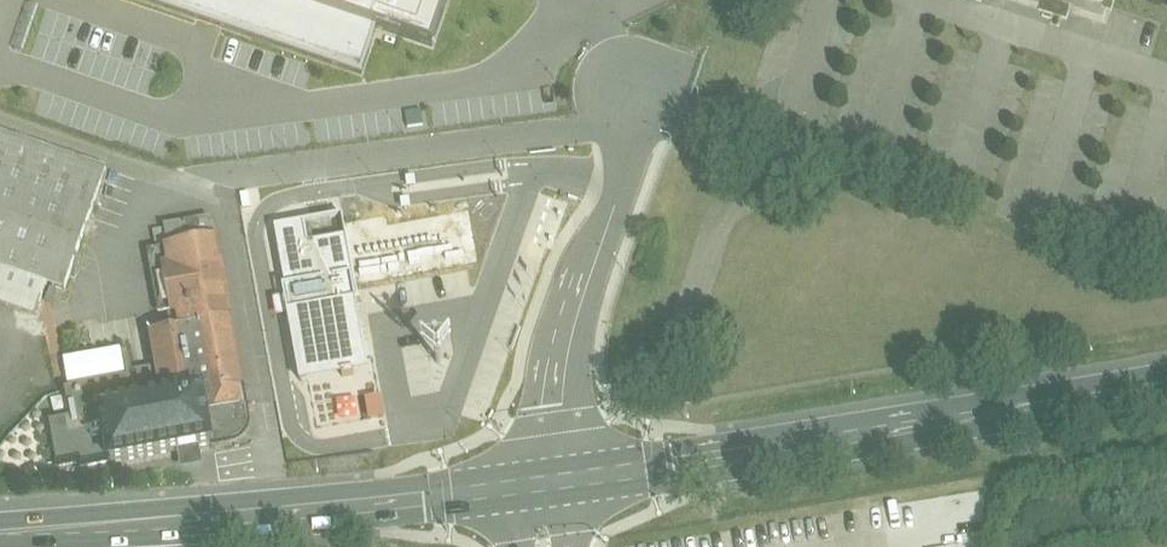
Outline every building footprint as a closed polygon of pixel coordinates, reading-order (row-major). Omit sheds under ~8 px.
[(363,76),(378,30),(434,49),(451,0),(139,0),(363,76)] [(0,132),(0,163),(98,197),(108,169),(0,132)] [(0,163),(0,266),(48,283),(67,289),(98,197),(0,163)] [(359,302),(343,214),(274,227),(290,311),(287,312),(300,383),(368,371),(355,302),(359,302)] [(213,220),(167,229),(171,248),(217,239),(213,220)] [(171,248),(158,250),(170,312),(173,312),(176,330),(233,320),(218,239),(171,248)] [(0,266),(0,297),(39,310),(48,283),(0,266)] [(176,330),(153,334),(153,333),(152,334),(159,368),(135,372),(137,379),(68,392),(73,418),(49,423),(58,468),(81,463),(82,468),(111,463),(111,465),(181,452),(182,457),(185,456),(186,464),(200,461),(198,454),(201,453),(200,448),(214,445),(214,443),(234,439),(238,438),(242,435),(244,432),(245,430),(247,427),(247,425),(248,423),(248,420),(245,406),(248,406),(248,405),(233,320),(176,330)]
